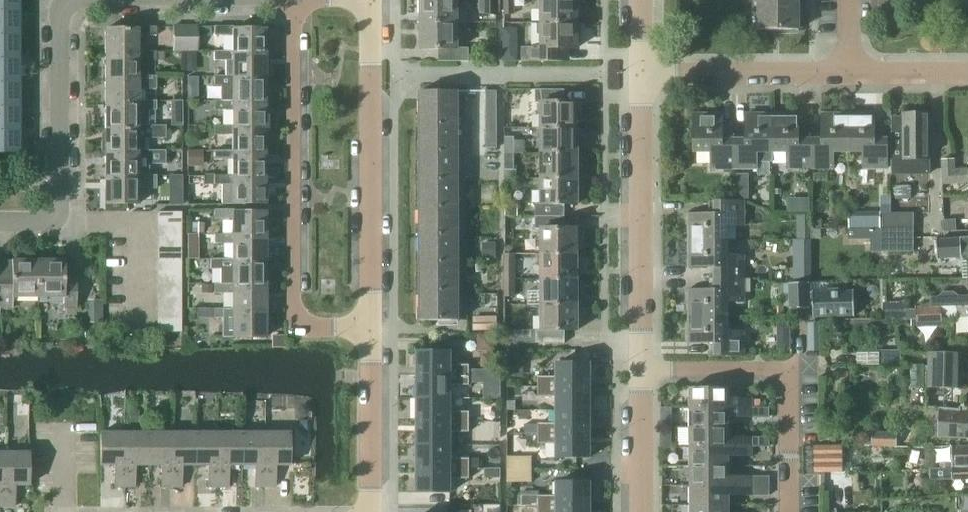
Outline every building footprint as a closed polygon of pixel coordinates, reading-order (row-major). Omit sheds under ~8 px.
[(420,24),(456,24),(456,23),(467,23),(467,16),(464,13),(456,13),(456,0),(420,0),(420,24)] [(496,14),(496,0),(484,0),(485,14),(496,14)] [(514,15),(514,0),(503,0),(504,15),(514,15)] [(576,24),(576,12),(580,12),(580,0),(541,0),(541,24),(576,24)] [(759,30),(799,30),(799,0),(759,0),(759,30)] [(17,29),(17,4),(0,5),(0,29),(17,29)] [(456,24),(420,24),(420,50),(438,50),(438,62),(468,62),(468,49),(456,49),(456,24)] [(576,24),(541,24),(541,48),(521,47),(521,61),(563,62),(564,49),(576,49),(576,37),(580,37),(580,24),(576,24)] [(137,30),(105,30),(105,54),(138,54),(138,51),(138,36),(149,36),(156,36),(156,27),(149,27),(137,27),(137,30)] [(173,51),(185,51),(185,27),(173,27),(173,51)] [(185,51),(197,51),(197,27),(185,27),(185,51)] [(269,43),(265,41),(265,29),(233,29),(233,27),(214,27),(214,36),(232,36),(232,52),(232,56),(265,55),(265,54),(269,52),(269,43)] [(18,53),(17,29),(0,29),(0,53),(18,53)] [(504,30),(504,61),(515,61),(515,30),(504,30)] [(138,54),(105,54),(105,79),(138,79),(138,76),(138,61),(156,61),(156,52),(138,51),(138,54)] [(269,68),(265,66),(265,55),(232,56),(232,52),(213,52),(213,61),(224,61),(224,76),(232,76),(232,79),(265,79),(269,77),(269,68)] [(18,77),(18,53),(0,53),(0,77),(18,77)] [(138,79),(105,79),(105,104),(138,105),(138,101),(138,89),(156,89),(156,77),(138,76),(138,79)] [(269,92),(265,90),(265,79),(232,79),(232,76),(224,76),(213,76),(214,86),(220,86),(220,100),(232,100),(232,105),(265,104),(269,102),(269,92)] [(18,101),(18,77),(0,77),(0,101),(18,101)] [(542,129),(577,129),(577,117),(581,117),(581,104),(577,104),(577,103),(565,103),(565,91),(536,91),(536,104),(542,104),(542,129)] [(458,321),(457,92),(420,92),(421,321),(458,321)] [(265,129),(265,104),(232,105),(232,100),(220,100),(220,101),(213,101),(213,110),(232,111),(232,126),(232,129),(265,129)] [(18,124),(18,101),(0,101),(0,124),(18,124)] [(138,105),(105,104),(105,128),(138,129),(138,126),(148,126),(148,111),(155,110),(155,101),(138,101),(138,105)] [(890,176),(929,175),(930,112),(900,112),(900,116),(890,116),(890,176)] [(722,113),(694,113),(694,151),(711,151),(712,168),(734,168),(734,139),(722,139),(722,113)] [(746,139),(734,139),(734,168),(757,168),(774,168),(774,151),(774,113),(746,113),(746,139)] [(798,113),(774,113),(774,151),(787,151),(787,168),(810,167),(810,138),(798,138),(798,113)] [(822,138),(810,138),(810,167),(833,167),(833,151),(848,151),(848,113),(822,113),(822,138)] [(874,113),(848,113),(848,151),(863,151),(863,167),(887,167),(887,138),(874,138),(874,113)] [(181,126),(181,114),(170,114),(170,126),(181,126)] [(0,124),(0,153),(18,153),(18,124),(0,124)] [(105,139),(100,142),(100,151),(105,154),(138,154),(138,151),(149,151),(149,139),(165,139),(165,125),(155,126),(148,126),(138,126),(138,129),(105,128),(105,139)] [(232,129),(232,126),(213,126),(213,135),(232,135),(232,151),(232,154),(265,155),(265,129),(232,129)] [(577,129),(542,129),(542,154),(577,154),(577,143),(581,142),(581,129),(577,129)] [(513,137),(504,137),(504,154),(513,154),(513,137)] [(138,154),(105,154),(105,179),(138,179),(138,176),(148,176),(148,165),(165,165),(165,151),(156,151),(149,151),(138,151),(138,154)] [(265,179),(265,155),(232,154),(232,151),(213,151),(213,160),(232,160),(232,176),(232,179),(265,179)] [(513,154),(504,154),(504,170),(513,170),(513,154)] [(577,155),(577,154),(542,154),(542,179),(577,180),(577,168),(581,168),(581,155),(577,155)] [(954,170),(953,160),(941,160),(942,185),(967,182),(967,169),(954,170)] [(138,179),(105,179),(105,204),(138,204),(138,189),(156,189),(155,176),(149,176),(148,176),(138,176),(138,179)] [(265,204),(265,179),(232,179),(232,176),(214,176),(214,185),(222,185),(222,204),(265,204)] [(577,180),(542,179),(542,205),(535,205),(535,217),(565,217),(565,205),(577,205),(577,193),(581,193),(581,180),(577,180)] [(182,205),(181,193),(168,193),(168,205),(181,205),(182,205)] [(891,213),(891,197),(881,197),(881,213),(891,213)] [(745,225),(745,202),(715,201),(715,214),(690,214),(690,240),(728,240),(728,225),(745,225)] [(233,210),(214,210),(214,219),(232,219),(232,235),(232,237),(265,237),(265,212),(233,212),(233,210)] [(157,224),(181,225),(181,212),(157,212),(157,224)] [(881,226),(881,213),(848,214),(848,227),(874,227),(881,227),(881,226)] [(891,213),(881,213),(881,226),(913,226),(913,213),(891,213)] [(565,229),(565,217),(535,217),(535,228),(542,229),(542,255),(577,255),(577,243),(581,243),(581,230),(577,230),(577,229),(565,229)] [(181,236),(181,225),(157,224),(157,236),(181,236)] [(913,226),(881,226),(881,227),(881,251),(913,251),(913,226)] [(197,245),(197,234),(187,234),(187,245),(197,245)] [(232,235),(214,235),(214,244),(232,244),(232,260),(232,262),(265,262),(268,260),(268,251),(265,249),(265,237),(232,237),(232,235)] [(181,248),(181,236),(157,236),(157,248),(181,248)] [(967,279),(967,239),(937,240),(938,259),(962,257),(963,279),(967,279)] [(728,255),(728,240),(690,240),(690,266),(715,266),(715,277),(745,277),(745,255),(728,255)] [(810,265),(810,241),(794,241),(794,265),(810,265)] [(181,260),(181,248),(157,248),(157,260),(181,260)] [(504,255),(503,255),(503,281),(515,281),(515,255),(504,255)] [(577,255),(542,255),(542,280),(577,280),(577,269),(581,269),(581,255),(577,255)] [(0,278),(0,290),(0,309),(11,309),(12,297),(38,296),(37,259),(11,260),(11,278),(0,278)] [(66,259),(37,259),(38,296),(65,296),(65,307),(78,307),(78,277),(66,277),(66,259)] [(157,272),(181,272),(181,260),(157,260),(157,272)] [(213,260),(210,260),(210,270),(220,270),(220,284),(232,284),(232,287),(266,287),(269,284),(269,275),(265,273),(265,262),(232,262),(232,260),(213,260)] [(157,284),(181,284),(181,272),(157,272),(157,284)] [(728,301),(745,301),(745,277),(715,277),(715,290),(690,290),(690,316),(728,316),(728,301)] [(542,305),(577,305),(577,294),(581,294),(581,281),(577,281),(577,280),(542,280),(542,305)] [(515,281),(503,281),(503,298),(515,297),(515,281)] [(812,305),(812,308),(812,317),(854,316),(853,292),(840,292),(840,290),(828,290),(828,292),(812,293),(812,294),(808,294),(807,283),(789,284),(789,309),(808,309),(808,305),(812,305)] [(181,295),(181,284),(157,284),(157,295),(181,295)] [(220,284),(213,284),(213,294),(232,294),(233,310),(233,311),(266,311),(266,287),(232,287),(232,284),(220,284)] [(967,307),(967,296),(959,297),(953,292),(942,293),(938,297),(930,297),(930,307),(930,308),(942,308),(956,307),(967,307)] [(181,307),(181,295),(157,295),(157,308),(181,307)] [(577,305),(542,305),(542,331),(536,331),(536,344),(565,344),(565,331),(577,331),(577,319),(581,319),(581,306),(577,306),(577,305)] [(157,320),(181,319),(181,307),(157,308),(157,320)] [(942,322),(942,308),(930,308),(930,307),(916,308),(916,323),(942,322)] [(956,307),(956,317),(967,317),(967,307),(956,307)] [(214,309),(213,309),(214,318),(222,318),(222,338),(233,338),(266,337),(266,311),(233,311),(233,310),(214,309)] [(744,331),(728,331),(728,316),(690,316),(690,342),(715,342),(715,355),(744,355),(744,331)] [(157,332),(181,332),(181,319),(157,320),(157,332)] [(845,332),(883,331),(883,320),(845,319),(845,332)] [(900,367),(900,351),(879,350),(879,366),(900,367)] [(449,351),(417,351),(417,375),(469,375),(469,365),(450,365),(449,351)] [(928,382),(928,389),(960,390),(961,390),(961,384),(961,383),(962,354),(949,353),(929,353),(928,382)] [(538,388),(590,388),(590,364),(557,364),(557,378),(538,377),(538,388)] [(469,375),(417,375),(417,398),(450,398),(450,386),(468,386),(469,375)] [(557,411),(590,411),(590,388),(538,388),(538,397),(557,397),(557,411)] [(729,388),(689,388),(689,408),(714,408),(752,408),(752,398),(729,398),(729,388)] [(450,398),(417,398),(417,422),(469,421),(469,412),(450,412),(450,398)] [(714,408),(689,408),(689,428),(729,428),(729,420),(729,419),(729,418),(752,418),(758,418),(767,418),(767,409),(752,409),(752,408),(714,408)] [(938,409),(936,437),(967,438),(967,411),(938,409)] [(538,435),(590,435),(590,411),(557,411),(557,424),(538,424),(538,435)] [(469,421),(417,422),(417,445),(450,445),(450,433),(469,433),(469,422),(469,421)] [(729,428),(689,428),(689,447),(752,447),(767,447),(769,447),(769,438),(752,438),(750,438),(729,438),(729,428)] [(125,487),(125,433),(101,433),(101,466),(114,466),(114,487),(125,487)] [(149,466),(149,433),(125,433),(125,487),(135,487),(135,466),(149,466)] [(171,487),(171,433),(149,433),(149,466),(161,466),(161,487),(171,487)] [(195,466),(195,433),(171,433),(171,487),(181,487),(182,466),(195,466)] [(218,487),(218,433),(195,433),(195,466),(208,466),(208,487),(218,487)] [(242,466),(242,433),(218,433),(218,487),(228,487),(228,466),(242,466)] [(265,487),(265,433),(242,433),(242,466),(255,466),(255,487),(265,487)] [(289,466),(289,433),(265,433),(265,487),(275,487),(275,466),(289,466)] [(871,447),(895,447),(896,433),(871,433),(871,434),(871,446),(871,447)] [(538,444),(557,444),(557,459),(590,459),(590,435),(538,435),(538,444)] [(450,445),(417,445),(418,468),(469,468),(469,459),(450,459),(450,445)] [(752,447),(689,447),(689,467),(729,467),(729,457),(752,457),(752,455),(752,447)] [(805,447),(804,447),(805,473),(806,473),(816,473),(822,473),(824,473),(843,472),(842,447),(833,447),(827,447),(823,447),(813,447),(805,447)] [(939,463),(939,469),(967,468),(967,447),(950,447),(950,463),(939,463)] [(28,486),(29,453),(4,453),(4,507),(14,507),(14,485),(28,486)] [(508,470),(532,470),(532,457),(508,457),(508,470)] [(729,467),(689,467),(689,486),(731,486),(752,487),(769,487),(768,477),(767,477),(752,477),(729,477),(729,467)] [(469,468),(418,468),(418,493),(450,492),(450,479),(468,479),(469,468)] [(929,469),(929,479),(951,479),(951,480),(967,479),(967,468),(939,469),(929,469)] [(500,469),(484,469),(484,479),(500,479),(500,469)] [(532,470),(508,470),(508,483),(532,483),(532,470)] [(538,510),(590,510),(590,483),(558,483),(558,496),(538,496),(538,510)] [(731,486),(689,486),(689,506),(729,506),(729,496),(752,496),(767,496),(769,496),(769,487),(752,487),(731,486)]
